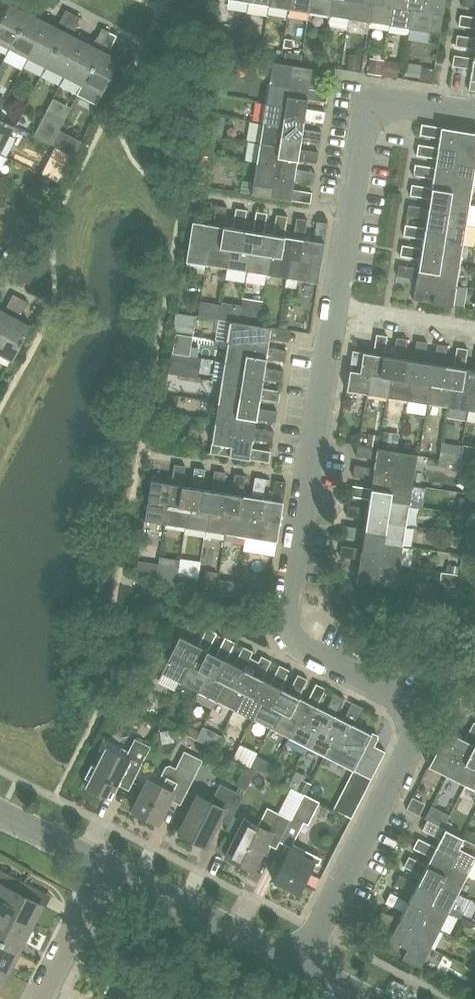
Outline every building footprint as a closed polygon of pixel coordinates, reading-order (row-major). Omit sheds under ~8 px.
[(29,8),(36,12),(42,0),(33,0),(29,8)] [(268,5),(289,8),(290,0),(269,0),(268,5)] [(289,8),(309,11),(310,0),(290,0),(289,8)] [(309,11),(329,15),(331,0),(310,0),(309,11)] [(329,15),(349,18),(352,0),(331,0),(329,15)] [(349,18),(369,21),(372,1),(382,3),(382,0),(352,0),(349,18)] [(382,3),(372,1),(369,21),(389,25),(392,5),(402,6),(403,0),(382,0),(382,3)] [(402,6),(392,5),(389,25),(409,28),(412,8),(423,9),(424,0),(403,0),(402,6)] [(446,0),(424,0),(423,9),(412,8),(409,28),(440,33),(446,0)] [(27,12),(29,8),(21,4),(16,6),(8,2),(0,17),(0,43),(8,47),(27,12)] [(57,23),(65,26),(72,13),(64,9),(57,23)] [(27,57),(45,21),(27,12),(8,47),(27,57)] [(79,17),(72,13),(65,26),(72,30),(79,17)] [(460,15),(458,26),(474,28),(474,17),(460,15)] [(45,66),(63,30),(45,21),(27,57),(45,66)] [(63,75),(81,39),(72,35),(72,30),(65,26),(63,30),(45,66),(63,75)] [(94,41),(101,45),(108,31),(101,28),(94,41)] [(244,31),(231,29),(229,41),(241,43),(244,31)] [(108,31),(101,45),(108,49),(115,35),(108,31)] [(457,34),(455,45),(474,48),(473,58),(473,59),(474,59),(474,37),(457,34)] [(255,36),(244,35),(243,43),(258,45),(259,39),(254,38),(255,36)] [(291,48),(292,40),(284,38),(282,47),(291,48)] [(81,84),(99,49),(101,45),(94,41),(90,44),(81,39),(63,75),(81,84)] [(97,101),(118,58),(109,53),(108,49),(101,45),(99,49),(81,84),(82,85),(78,92),(97,101)] [(299,62),(301,54),(284,51),(282,60),(299,62)] [(363,56),(350,54),(349,69),(362,71),(363,56)] [(473,59),(473,58),(454,55),(452,66),(471,69),(468,89),(474,91),(474,59),(473,59)] [(381,75),(384,59),(371,57),(369,73),(381,75)] [(330,63),(327,59),(321,59),(320,67),(329,68),(330,63)] [(309,88),(312,68),(271,61),(268,82),(289,85),(287,95),(307,98),(307,99),(326,102),(328,91),(309,88)] [(420,70),(420,63),(405,62),(404,68),(404,74),(419,76),(420,70)] [(305,108),(307,99),(307,98),(287,95),(289,85),(268,82),(265,102),(285,105),(284,115),(304,118),(304,119),(323,122),(324,111),(305,108)] [(302,129),(304,119),(304,118),(284,115),(285,105),(265,102),(262,123),(282,126),(281,135),(301,139),(319,142),(321,132),(302,129)] [(52,143),(63,121),(62,121),(64,117),(46,108),(33,134),(52,143)] [(13,125),(0,118),(0,150),(13,125)] [(299,149),(301,139),(281,135),(282,126),(262,123),(259,142),(279,146),(277,156),(297,159),(297,160),(316,163),(318,152),(299,149)] [(422,123),(420,134),(439,138),(437,146),(437,147),(457,150),(455,160),(474,163),(474,132),(422,123)] [(74,156),(81,141),(71,136),(64,151),(70,154),(74,156)] [(296,169),(297,160),(297,159),(277,156),(279,146),(259,142),(255,163),(276,166),(274,176),(294,179),(294,180),(313,183),(315,172),(296,169)] [(474,168),(474,163),(455,160),(457,150),(437,147),(437,146),(418,143),(416,155),(435,158),(434,166),(434,167),(454,170),(452,180),(472,184),(474,168)] [(293,189),(294,180),(294,179),(274,176),(276,166),(255,163),(252,182),(241,180),(239,192),(250,193),(310,203),(311,192),(293,189)] [(434,167),(434,166),(415,163),(413,174),(432,177),(431,187),(451,191),(449,201),(469,204),(472,184),(452,180),(454,170),(434,167)] [(431,187),(412,184),(410,194),(429,198),(427,207),(427,208),(447,211),(446,221),(466,224),(469,204),(449,201),(451,191),(431,187)] [(463,244),(466,224),(446,221),(447,211),(427,208),(427,207),(408,204),(407,215),(426,218),(424,227),(424,228),(444,231),(442,241),(463,244)] [(222,225),(223,225),(226,206),(215,205),(212,223),(192,220),(185,261),(206,264),(209,244),(219,245),(222,225)] [(243,228),(246,209),(235,208),(232,227),(223,225),(222,225),(219,245),(209,244),(206,264),(226,267),(229,247),(239,248),(243,228)] [(263,232),(266,213),(255,211),(252,230),(243,228),(239,248),(229,247),(226,267),(246,270),(250,250),(259,252),(263,232)] [(283,235),(286,216),(275,214),(272,233),(263,232),(259,252),(250,250),(246,270),(266,274),(270,253),(280,255),(283,235)] [(303,238),(304,238),(307,219),(296,217),(293,237),(283,235),(280,255),(270,253),(266,274),(287,277),(290,257),(300,258),(303,238)] [(318,282),(327,222),(316,221),(313,240),(304,238),(303,238),(300,258),(290,257),(287,277),(286,286),(295,288),(297,278),(318,282)] [(424,228),(424,227),(405,224),(403,235),(422,238),(421,247),(421,248),(441,251),(439,261),(459,264),(463,244),(442,241),(444,231),(424,228)] [(456,284),(459,264),(439,261),(441,251),(421,248),(421,247),(402,244),(400,255),(419,259),(418,267),(418,268),(438,271),(436,281),(456,284)] [(29,282),(38,264),(22,256),(13,275),(29,282)] [(453,305),(456,284),(436,281),(438,271),(418,268),(418,267),(399,264),(397,275),(416,278),(413,299),(453,305)] [(5,306),(12,310),(19,297),(11,293),(5,306)] [(19,297),(12,310),(19,314),(26,300),(19,297)] [(218,318),(220,304),(213,303),(211,317),(218,318)] [(260,310),(242,307),(240,319),(258,322),(260,310)] [(10,314),(0,309),(0,334),(10,314)] [(195,314),(176,312),(173,332),(192,335),(195,314)] [(29,324),(10,314),(0,334),(0,354),(11,360),(29,324)] [(268,347),(271,326),(230,320),(227,340),(247,344),(246,353),(266,356),(266,358),(285,361),(286,350),(268,347)] [(189,355),(192,335),(175,332),(172,352),(189,355)] [(383,354),(384,354),(387,335),(376,333),(373,352),(352,349),(346,389),(367,393),(370,372),(380,374),(383,354)] [(403,357),(404,357),(407,338),(396,337),(393,356),(384,354),(383,354),(380,374),(370,372),(367,393),(387,396),(390,376),(400,377),(403,357)] [(264,367),(266,358),(266,356),(246,353),(247,344),(227,340),(224,361),(244,364),(243,374),(263,377),(282,380),(283,370),(264,367)] [(423,360),(424,361),(427,342),(416,340),(413,359),(404,357),(403,357),(400,377),(390,376),(387,396),(407,399),(410,379),(420,380),(423,360)] [(443,364),(444,364),(447,345),(436,343),(433,362),(424,361),(423,360),(420,380),(410,379),(407,399),(427,402),(430,382),(440,383),(443,364)] [(464,367),(465,367),(468,348),(457,346),(454,365),(444,364),(443,364),(440,383),(430,382),(427,402),(447,406),(451,385),(460,387),(464,367)] [(198,377),(201,357),(189,355),(172,352),(169,372),(198,377)] [(473,368),(465,367),(464,367),(460,387),(451,385),(447,406),(467,409),(471,388),(474,389),(474,357),(473,368)] [(261,387),(263,377),(243,374),(244,364),(224,361),(221,380),(241,384),(239,394),(260,397),(259,398),(278,401),(280,390),(261,387)] [(258,407),(259,398),(260,397),(239,394),(241,384),(221,380),(217,401),(238,404),(236,414),(256,418),(275,421),(277,410),(258,407)] [(255,427),(256,418),(236,414),(238,404),(217,401),(214,421),(235,424),(233,434),(253,438),(272,441),(274,430),(255,427)] [(251,447),(253,438),(233,434),(235,424),(214,421),(209,452),(269,462),(271,450),(251,447)] [(399,433),(382,430),(380,446),(397,448),(399,433)] [(377,446),(379,435),(367,434),(365,444),(377,446)] [(462,443),(462,444),(459,460),(474,462),(474,445),(462,443)] [(412,484),(417,453),(357,444),(356,455),(375,458),(373,467),(373,468),(393,471),(392,481),(412,484)] [(178,505),(181,485),(182,485),(185,465),(174,463),(171,483),(150,480),(144,519),(165,523),(168,503),(178,505)] [(373,468),(373,467),(354,464),(352,475),(372,478),(370,487),(370,488),(390,491),(389,501),(408,504),(412,484),(392,481),(393,471),(373,468)] [(202,488),(205,469),(194,467),(191,486),(182,485),(181,485),(178,505),(168,503),(165,523),(185,526),(188,506),(198,508),(202,488)] [(222,491),(225,472),(214,470),(211,489),(202,488),(198,508),(188,506),(185,526),(205,529),(208,509),(219,511),(222,491)] [(241,494),(242,494),(245,475),(235,473),(232,492),(222,491),(219,511),(208,509),(205,529),(225,532),(228,513),(238,514),(241,494)] [(262,497),(265,478),(254,477),(251,496),(242,494),(241,494),(238,514),(228,513),(225,532),(246,536),(249,516),(259,517),(262,497)] [(276,541),(286,481),(275,480),(272,499),(262,497),(259,517),(249,516),(246,536),(276,541)] [(370,488),(370,487),(351,484),(349,496),(368,499),(367,508),(387,512),(385,521),(405,525),(408,504),(389,501),(390,491),(370,488)] [(468,514),(471,498),(459,496),(456,512),(468,514)] [(367,508),(347,505),(346,515),(365,518),(364,527),(364,528),(384,531),(382,541),(402,545),(405,525),(385,521),(387,512),(367,508)] [(364,528),(364,527),(344,524),(343,535),(362,538),(360,547),(360,548),(380,551),(379,561),(399,565),(402,545),(382,541),(384,531),(364,528)] [(396,585),(399,565),(379,561),(380,551),(360,548),(360,547),(341,544),(339,555),(359,559),(356,579),(396,585)] [(158,564),(138,560),(135,575),(155,579),(158,564)] [(177,578),(178,567),(158,564),(156,579),(175,586),(177,578)] [(214,587),(216,572),(204,570),(202,585),(214,587)] [(248,597),(251,579),(239,577),(236,595),(248,597)] [(207,650),(208,650),(211,643),(217,633),(206,628),(198,645),(179,635),(161,672),(180,681),(189,663),(198,668),(207,650)] [(226,659),(235,642),(224,636),(219,646),(211,643),(208,650),(207,650),(198,668),(189,663),(180,681),(197,690),(207,672),(216,677),(225,659),(226,659)] [(234,686),(243,668),(244,668),(253,651),(243,646),(234,663),(226,659),(225,659),(216,677),(207,672),(197,690),(193,699),(211,709),(216,700),(225,682),(234,686)] [(262,677),(271,660),(261,655),(252,672),(244,668),(243,668),(234,686),(225,682),(216,700),(234,709),(243,691),(252,695),(262,677)] [(280,686),(289,669),(279,664),(270,681),(262,677),(252,695),(243,691),(234,709),(252,718),(261,700),(271,705),(280,686)] [(298,696),(299,696),(307,679),(297,674),(289,691),(280,686),(271,705),(261,700),(252,718),(270,728),(280,709),(289,714),(298,696)] [(317,705),(326,688),(316,683),(307,700),(299,696),(298,696),(289,714),(280,709),(270,728),(289,737),(298,719),(307,723),(317,705)] [(335,714),(344,697),(334,692),(325,709),(317,705),(307,723),(298,719),(289,737),(307,746),(316,728),(325,733),(335,714)] [(138,709),(144,697),(138,694),(132,706),(138,709)] [(353,723),(353,724),(362,706),(352,701),(343,719),(335,714),(325,733),(316,728),(307,746),(325,755),(334,737),(343,742),(353,723)] [(474,743),(474,742),(474,722),(473,721),(464,738),(446,729),(428,765),(446,775),(455,757),(465,761),(474,743)] [(371,778),(384,751),(374,745),(378,736),(353,724),(353,723),(343,742),(334,737),(325,755),(371,778)] [(87,779),(84,785),(110,798),(121,776),(132,782),(150,746),(134,738),(128,751),(122,761),(101,751),(94,766),(90,764),(84,777),(87,779)] [(474,743),(465,761),(455,757),(446,775),(465,784),(474,766),(474,767),(474,744),(474,743)] [(184,751),(172,774),(179,778),(190,784),(202,760),(184,751)] [(269,776),(275,764),(263,758),(257,770),(269,776)] [(474,766),(465,784),(474,789),(474,767),(474,766)] [(148,778),(132,810),(157,822),(169,798),(173,791),(172,790),(161,785),(148,778)] [(305,794),(310,785),(302,781),(297,790),(303,793),(305,794)] [(204,846),(218,819),(228,824),(243,795),(219,783),(209,803),(197,797),(199,795),(198,794),(178,833),(204,846)] [(303,793),(291,816),(303,822),(307,824),(319,801),(305,794),(303,793)] [(351,818),(358,804),(343,797),(336,810),(351,818)] [(424,803),(411,797),(406,809),(419,816),(424,803)] [(251,870),(264,843),(275,848),(279,840),(290,819),(266,807),(256,827),(244,820),(225,857),(251,870)] [(427,819),(422,829),(439,838),(435,846),(435,847),(453,856),(448,865),(466,874),(474,856),(474,843),(427,819)] [(466,829),(462,837),(474,843),(474,840),(474,834),(466,829)] [(435,847),(435,846),(418,837),(413,847),(430,856),(426,864),(425,865),(443,874),(439,883),(457,892),(466,874),(448,865),(453,856),(435,847)] [(290,845),(272,881),(298,894),(315,860),(317,856),(303,848),(292,843),(291,843),(290,845)] [(425,865),(426,864),(408,855),(403,866),(420,874),(416,883),(434,893),(429,901),(447,911),(457,892),(439,883),(443,874),(425,865)] [(40,903),(18,892),(23,881),(0,870),(0,895),(1,896),(0,898),(0,912),(29,927),(40,903)] [(416,883),(399,874),(394,884),(411,893),(407,901),(425,910),(420,919),(438,928),(447,911),(429,901),(434,893),(416,883)] [(407,901),(390,892),(384,902),(401,911),(397,919),(416,929),(411,937),(429,947),(438,928),(420,919),(425,910),(407,901)] [(419,966),(429,947),(411,937),(416,929),(397,919),(380,910),(375,920),(393,929),(383,947),(419,966)] [(29,927),(0,912),(0,940),(17,949),(29,927)] [(17,949),(0,940),(0,969),(6,972),(17,949)]
